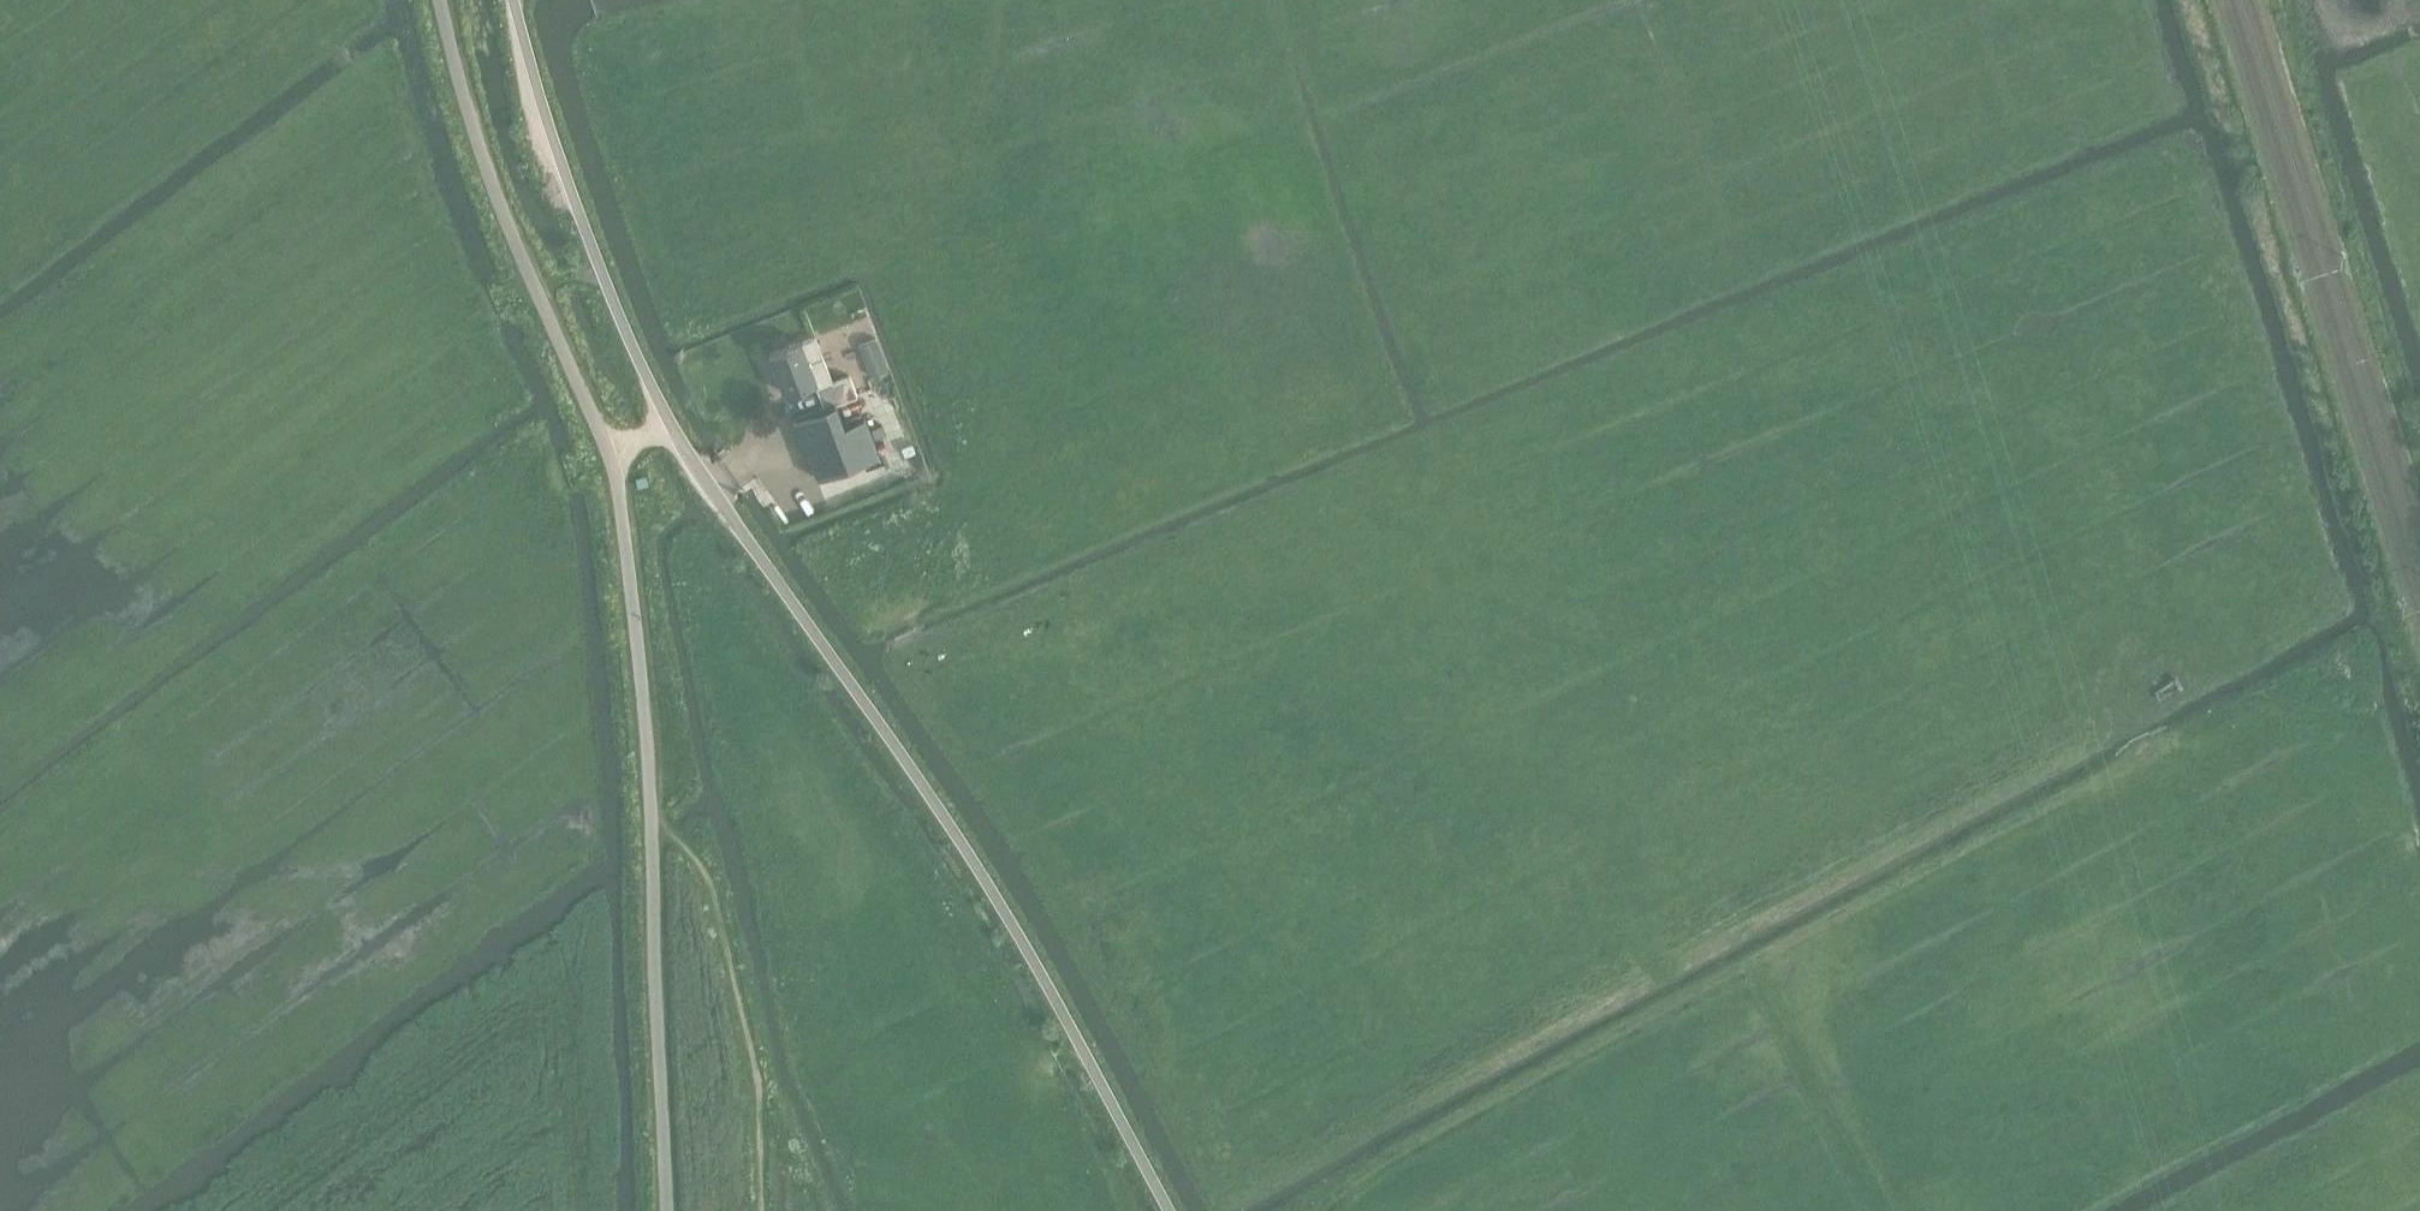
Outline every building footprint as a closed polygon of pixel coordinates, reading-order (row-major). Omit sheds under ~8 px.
[(879,454),(850,376),(832,383),(815,338),(801,343),(801,341),(769,353),(784,393),(816,381),(819,388),(817,389),(824,407),(794,418),(817,478),(879,454)]
